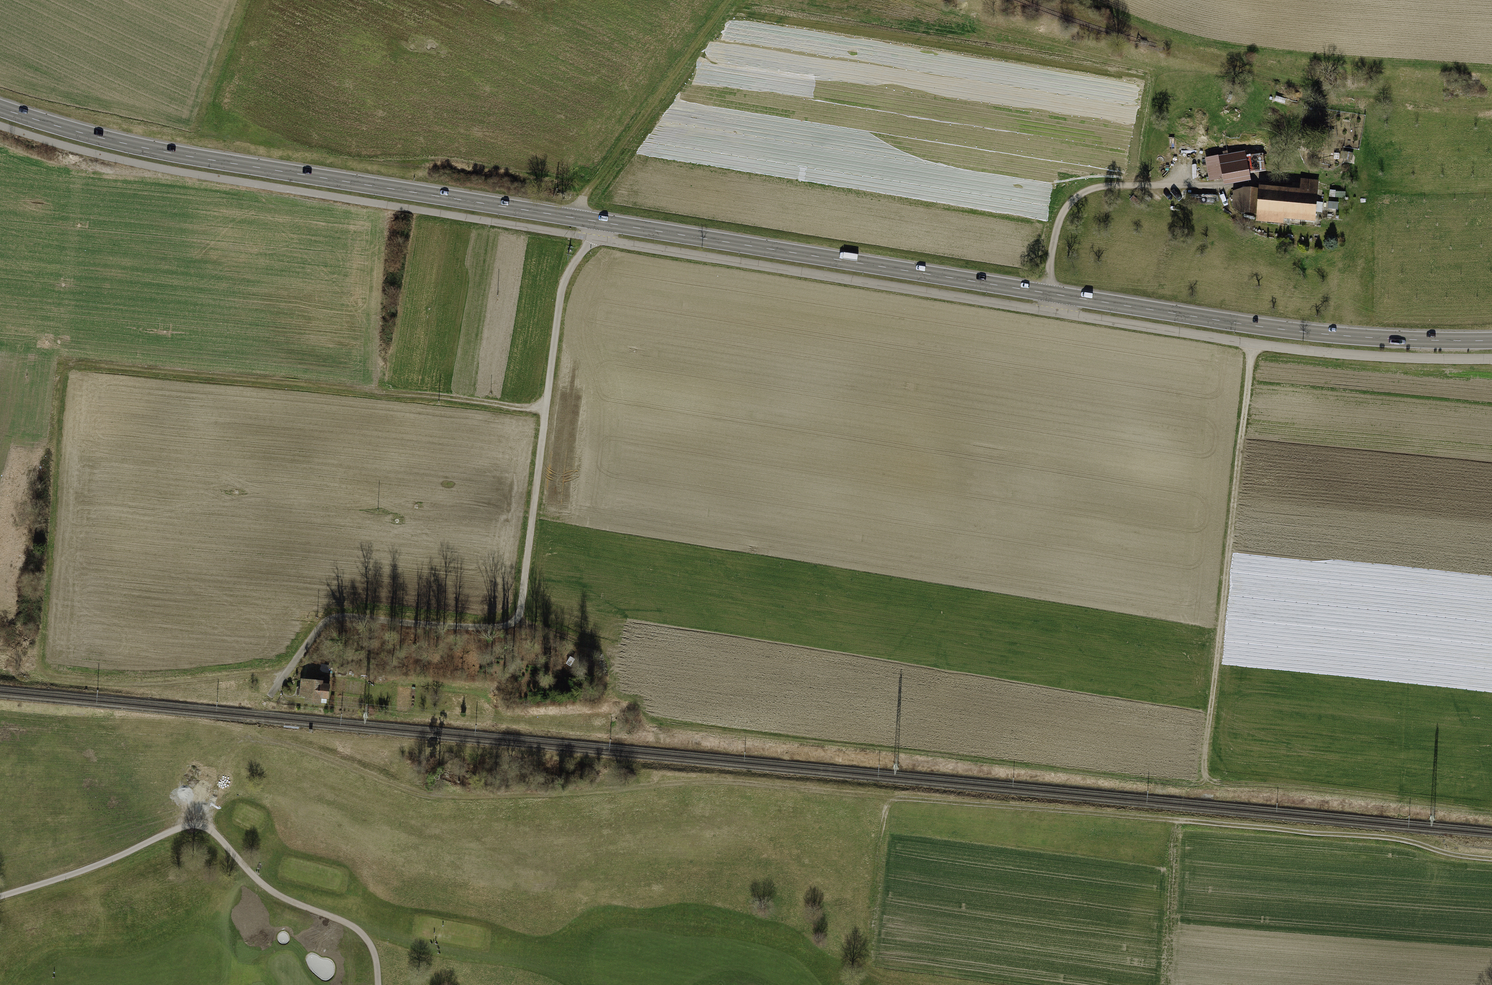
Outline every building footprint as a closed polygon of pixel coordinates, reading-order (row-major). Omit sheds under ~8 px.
[(1243,152),(1205,161),(1209,177),(1219,175),(1221,185),(1248,178),(1243,152)] [(1255,166),(1251,166),(1251,171),(1264,171),(1263,158),(1254,159),(1255,166)] [(1297,188),(1256,184),(1255,187),(1244,188),(1230,189),(1229,206),(1243,214),(1253,214),(1253,220),(1281,223),(1282,218),(1312,221),(1315,178),(1298,177),(1297,188)] [(318,680),(300,678),(299,697),(304,697),(303,702),(321,704),(321,698),(328,699),(330,677),(319,676),(318,680)]
